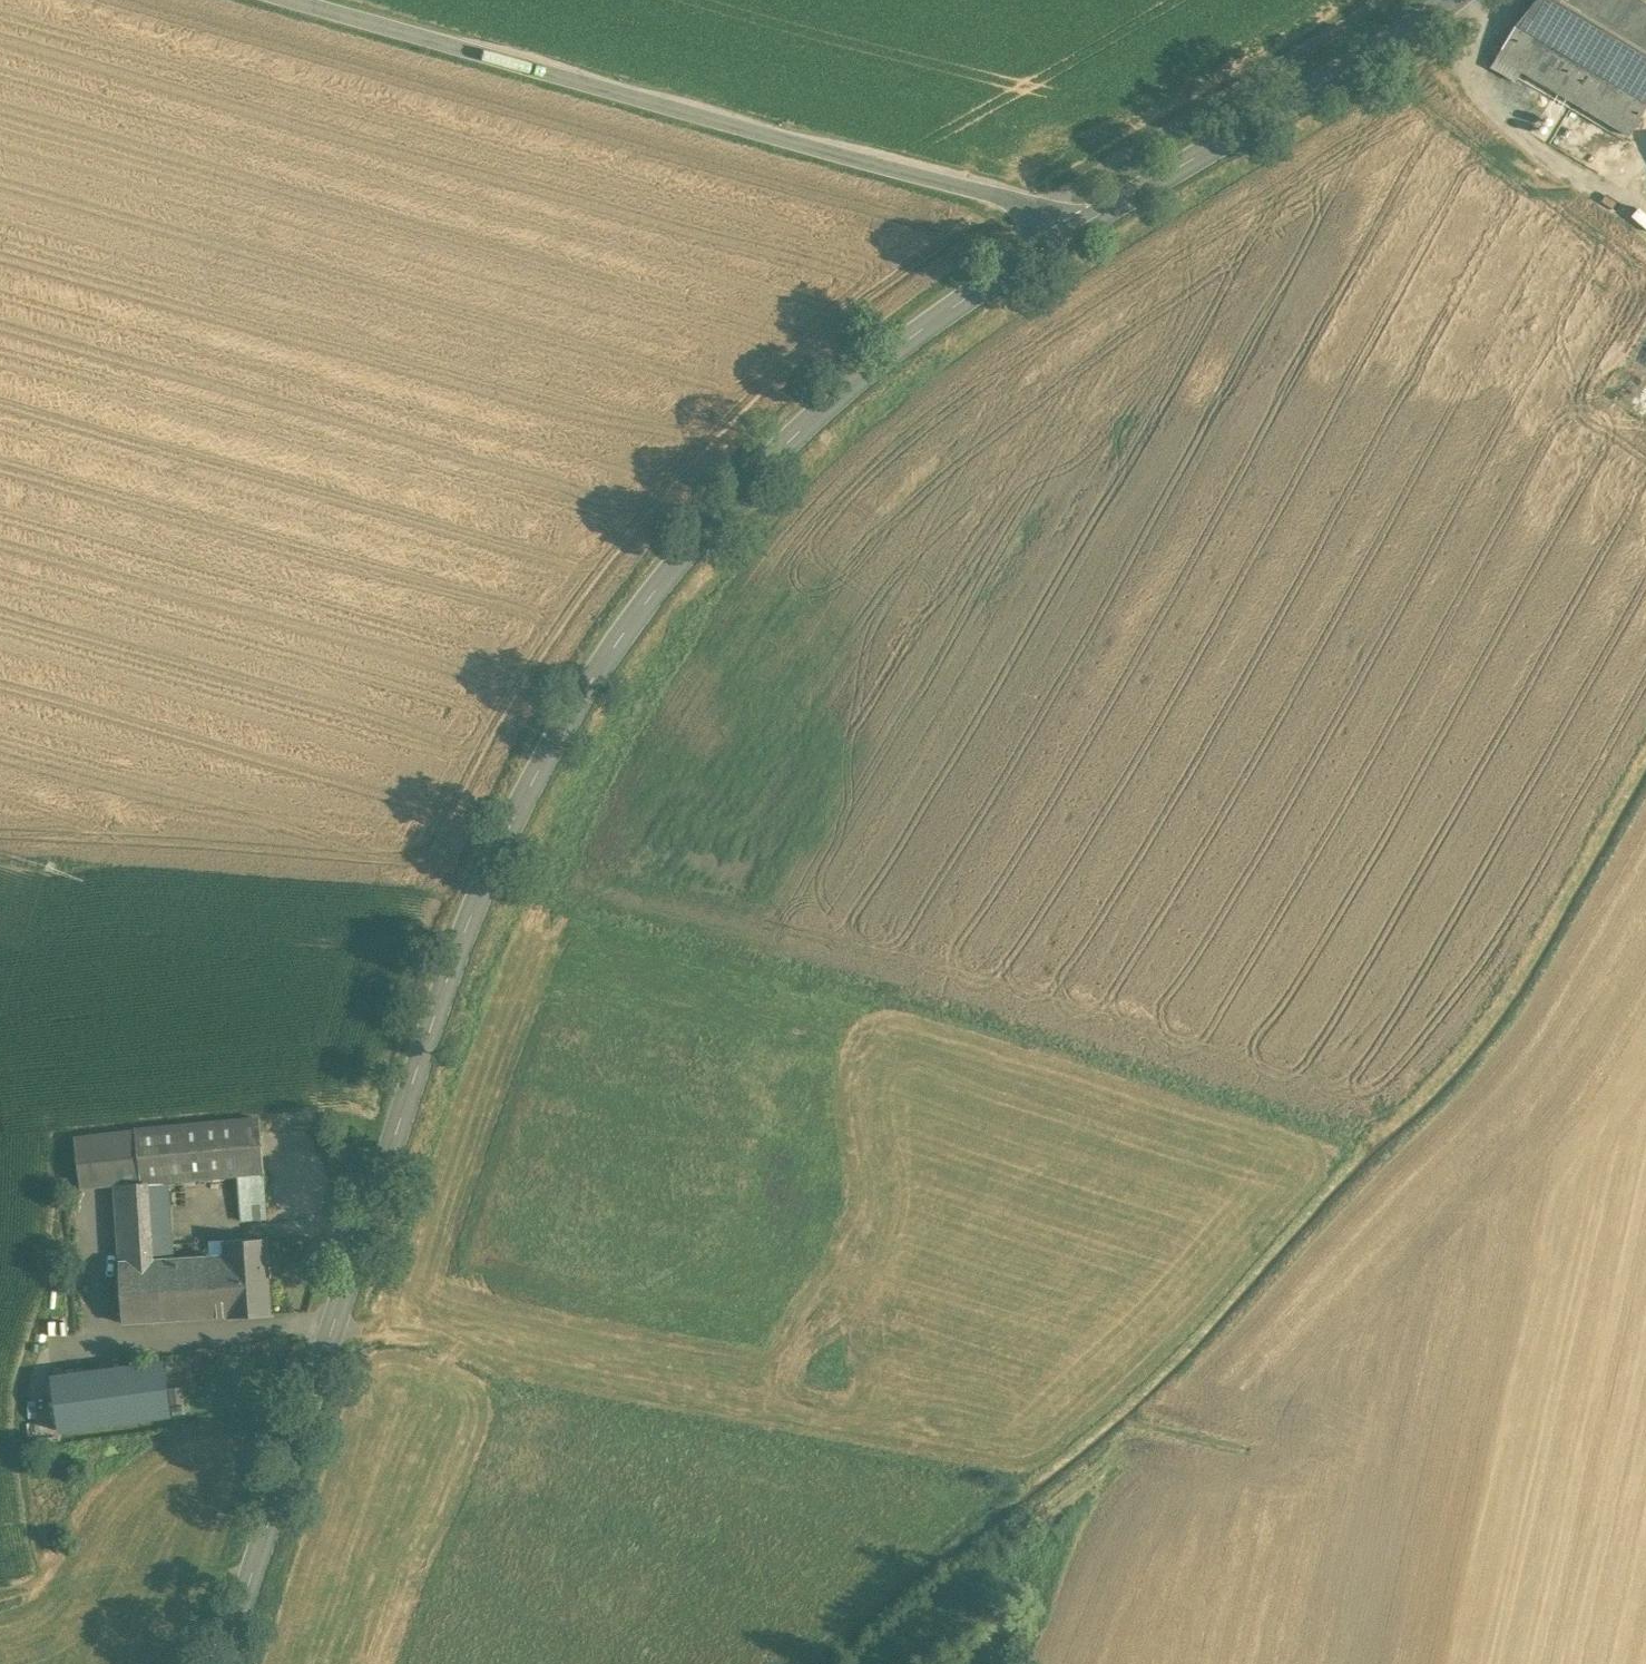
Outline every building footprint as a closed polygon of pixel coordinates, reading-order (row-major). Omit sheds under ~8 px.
[(1641,0),(1537,0),(1518,23),(1645,99),(1645,3),(1641,0)] [(1518,22),(1492,66),(1516,81),(1522,71),(1631,135),(1645,110),(1645,99),(1518,23),(1518,22)] [(260,1120),(137,1129),(141,1181),(171,1178),(240,1173),(264,1172),(260,1120)] [(137,1129),(76,1133),(79,1185),(116,1182),(141,1181),(137,1129)] [(264,1172),(240,1173),(243,1221),(267,1219),(264,1172)] [(171,1178),(146,1180),(152,1263),(177,1261),(171,1178)] [(141,1181),(116,1182),(122,1263),(122,1265),(152,1263),(146,1180),(141,1181)] [(269,1239),(226,1242),(227,1257),(231,1317),(231,1319),(274,1316),(269,1239)] [(152,1263),(122,1265),(122,1263),(126,1324),(231,1317),(227,1257),(177,1261),(152,1263)] [(167,1363),(56,1379),(64,1432),(174,1416),(167,1363)]
